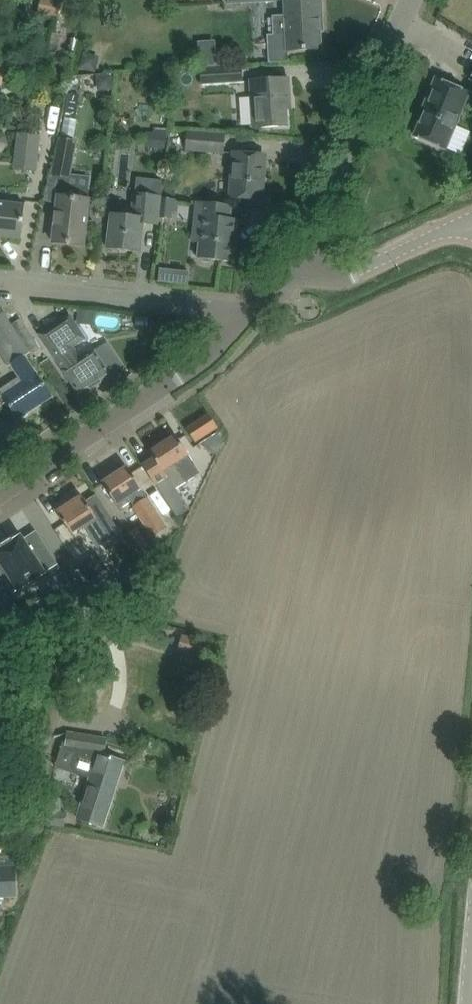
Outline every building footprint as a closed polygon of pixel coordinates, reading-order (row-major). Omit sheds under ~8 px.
[(273,17),(274,36),(286,35),(287,51),(302,50),(322,49),(320,16),(323,16),(322,0),(284,0),(285,16),(273,17)] [(243,83),(241,65),(202,67),(203,85),(243,83)] [(269,79),(251,81),(254,128),(288,126),(286,98),(291,98),(289,78),(269,79)] [(446,149),(469,93),(436,79),(429,96),(431,97),(415,136),(446,149)] [(69,94),(67,105),(77,107),(79,95),(69,94)] [(455,148),(471,152),(471,123),(460,120),(455,148)] [(13,167),(37,170),(41,135),(17,131),(13,167)] [(147,131),(145,147),(166,149),(167,133),(147,131)] [(187,150),(223,153),(225,135),(189,132),(187,150)] [(54,175),(69,177),(76,142),(61,139),(54,175)] [(230,197),(263,200),(265,180),(262,179),(264,155),(244,153),(233,153),(230,197)] [(143,223),(157,224),(159,205),(160,197),(135,194),(133,217),(112,215),(108,248),(140,252),(143,223)] [(84,246),(86,226),(89,200),(58,196),(53,242),(84,246)] [(175,199),(163,197),(160,219),(172,220),(175,199)] [(24,219),(25,205),(0,202),(0,237),(22,239),(24,219)] [(196,221),(194,242),(199,242),(198,258),(233,262),(237,219),(231,219),(232,206),(212,204),(198,202),(196,221)] [(160,268),(159,281),(188,285),(190,272),(160,268)] [(30,411),(52,397),(25,357),(31,353),(4,312),(0,315),(0,357),(7,368),(12,365),(20,377),(0,390),(0,391),(18,419),(21,417),(24,418),(29,415),(30,411)] [(73,348),(86,339),(70,315),(40,335),(81,397),(111,376),(94,351),(81,360),(73,348)] [(41,350),(21,319),(14,324),(34,355),(41,350)] [(209,415),(187,429),(196,442),(218,428),(209,415)] [(215,433),(202,442),(217,450),(221,442),(221,441),(215,433)] [(154,458),(143,466),(154,482),(156,485),(157,487),(177,517),(190,508),(178,489),(201,474),(194,464),(189,455),(187,453),(177,436),(151,453),(154,458)] [(167,528),(128,467),(103,483),(120,510),(131,503),(153,537),(167,528)] [(83,496),(58,513),(71,534),(83,526),(97,549),(111,540),(121,533),(96,495),(86,501),(83,496)] [(150,551),(136,530),(126,537),(140,558),(150,551)] [(0,559),(0,570),(15,594),(31,583),(34,581),(46,574),(58,567),(37,534),(25,542),(21,536),(0,550),(0,559)] [(100,548),(77,563),(87,577),(110,563),(100,548)] [(63,573),(48,582),(59,599),(73,590),(63,573)] [(5,632),(25,619),(24,618),(12,599),(3,585),(0,587),(0,624),(5,632)] [(76,775),(91,778),(78,821),(103,829),(124,761),(105,755),(108,738),(69,732),(65,750),(74,753),(71,764),(76,775)] [(140,749),(137,759),(149,762),(152,753),(140,749)] [(19,899),(18,866),(0,866),(0,899),(19,899)]
